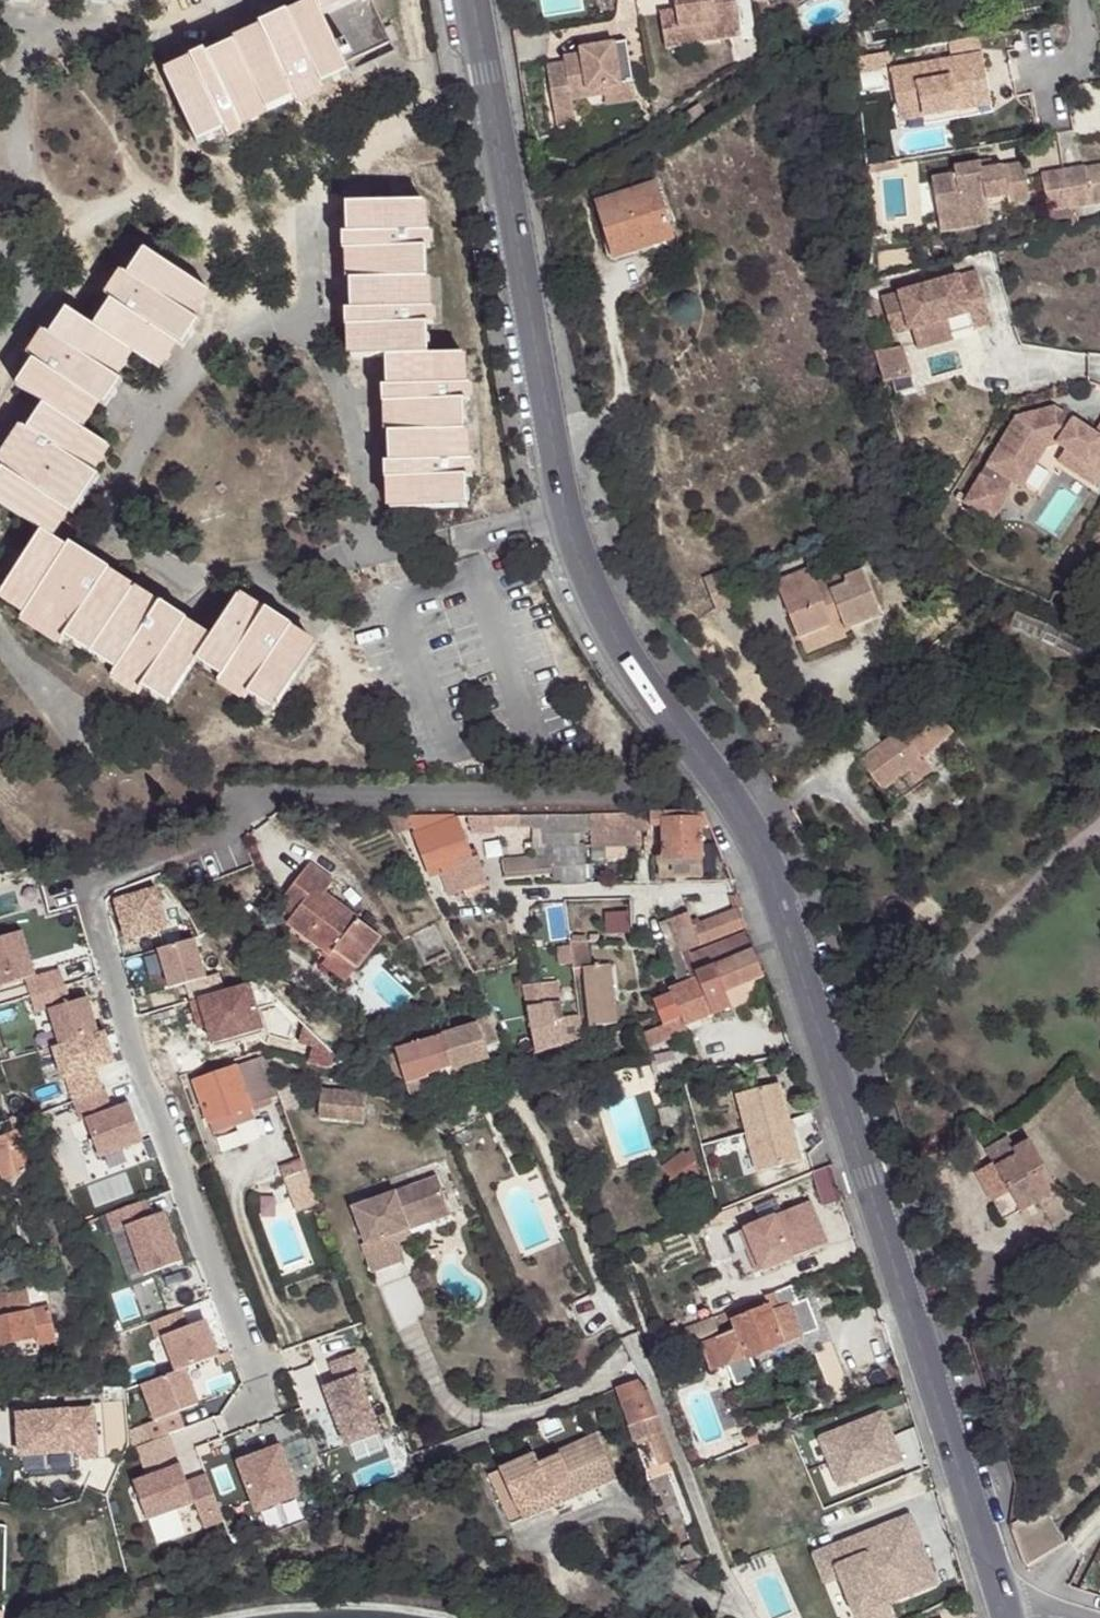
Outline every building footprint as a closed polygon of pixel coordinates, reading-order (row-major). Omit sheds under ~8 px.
[(353,0),(313,0),(315,4),(320,14),(353,0)] [(365,0),(353,0),(320,14),(343,64),(387,43),(381,32),(365,0)] [(666,14),(668,32),(691,30),(694,49),(731,43),(725,0),(664,0),(666,14)] [(343,64),(320,14),(315,4),(288,18),(286,14),(257,27),(259,32),(234,41),(267,110),(292,102),(295,108),(324,93),(319,87),(348,74),(343,64)] [(655,53),(694,49),(691,30),(668,32),(666,14),(650,17),(655,53)] [(389,28),(381,32),(387,43),(388,48),(397,42),(389,28)] [(591,83),(618,78),(613,38),(566,44),(567,51),(550,53),(550,59),(533,62),(539,106),(557,103),(557,96),(591,91),(592,91),(591,83)] [(267,110),(234,41),(207,54),(203,50),(188,57),(191,62),(163,77),(196,147),(224,132),(227,138),(242,131),(239,124),(267,110)] [(946,48),(949,64),(975,59),(972,42),(946,48)] [(966,78),(980,76),(976,58),(975,59),(949,64),(886,75),(893,111),(914,106),(918,122),(972,111),(966,78)] [(885,69),(884,59),(852,66),(855,80),(877,76),(877,72),(885,69)] [(986,108),(980,76),(966,78),(972,111),(986,108)] [(591,91),(592,98),(621,95),(618,78),(591,83),(592,91),(591,91)] [(539,106),(543,129),(561,126),(557,103),(539,106)] [(699,106),(674,123),(681,132),(706,115),(699,106)] [(914,106),(893,111),(896,126),(918,122),(914,106)] [(892,172),(890,165),(874,168),(875,175),(892,172)] [(960,217),(985,213),(1027,207),(1021,169),(979,175),(978,167),(952,171),(954,179),(930,183),(937,228),(961,224),(960,217)] [(1067,211),(1099,205),(1099,168),(1083,170),(1083,168),(1060,173),(1067,211)] [(1047,215),(1067,211),(1060,173),(1042,178),(1047,215)] [(632,176),(575,197),(595,251),(651,232),(632,176)] [(344,186),(345,205),(365,204),(364,185),(344,186)] [(365,204),(345,205),(345,235),(341,236),(341,251),(347,252),(348,281),(425,280),(424,248),(431,248),(430,233),(424,232),(422,203),(365,204)] [(988,230),(985,213),(960,217),(961,224),(937,228),(938,239),(988,230)] [(94,327),(131,352),(158,369),(174,344),(181,349),(197,321),(192,317),(208,292),(145,251),(127,275),(122,272),(105,298),(110,302),(94,327)] [(973,276),(879,304),(890,340),(905,335),(966,318),(971,334),(989,328),(973,276)] [(425,280),(348,281),(349,311),(342,312),(343,329),(349,328),(351,357),(385,358),(426,356),(426,326),(433,326),(433,310),(425,308),(425,280)] [(115,377),(131,352),(94,327),(66,311),(49,334),(44,332),(28,358),(32,360),(15,386),(44,405),(82,429),(98,403),(103,408),(120,381),(115,377)] [(966,318),(905,335),(911,355),(950,344),(949,340),(971,334),(966,318)] [(462,352),(426,356),(385,358),(386,386),(380,386),(381,401),(387,402),(387,431),(463,429),(464,399),(469,399),(470,382),(463,382),(462,352)] [(82,429),(44,405),(27,431),(22,428),(0,462),(0,469),(3,471),(0,475),(0,504),(42,533),(43,532),(50,537),(67,513),(73,516),(98,477),(93,473),(110,447),(82,429)] [(984,478),(1019,501),(1044,462),(1056,457),(1065,462),(1099,486),(1099,451),(1092,446),(1053,420),(1014,429),(984,478)] [(463,429),(387,431),(388,462),(383,461),(382,477),(388,478),(388,509),(466,506),(465,476),(472,475),(472,460),(465,459),(463,429)] [(1056,475),(1094,500),(1099,491),(1099,486),(1065,462),(1056,475)] [(64,638),(91,656),(131,592),(106,575),(109,569),(70,545),(67,548),(50,537),(43,532),(42,533),(1,595),(25,612),(22,618),(60,643),(64,638)] [(1073,576),(1080,565),(1070,560),(1060,577),(1068,583),(1073,576)] [(773,583),(795,643),(832,628),(828,623),(838,619),(844,634),(880,620),(861,571),(842,580),(840,574),(812,584),(805,571),(773,583)] [(166,705),(195,661),(207,643),(183,625),(185,621),(159,604),(156,608),(131,592),(91,656),(115,673),(112,678),(137,695),(141,690),(166,705)] [(207,643),(195,661),(221,679),(218,685),(243,701),(246,696),(272,712),(312,649),(288,632),(290,628),(266,611),(262,616),(236,599),(207,643)] [(1081,645),(1013,613),(1006,628),(1074,660),(1081,645)] [(885,741),(856,764),(881,795),(908,775),(915,784),(929,772),(923,765),(952,736),(921,706),(893,732),(890,730),(881,736),(885,741)] [(405,822),(403,817),(406,815),(405,813),(384,811),(393,827),(405,822)] [(451,811),(405,813),(406,815),(403,817),(405,822),(409,821),(428,869),(436,866),(445,893),(485,878),(475,852),(470,854),(457,817),(452,816),(451,811)] [(474,811),(474,826),(495,826),(494,823),(494,821),(494,811),(474,811)] [(521,822),(522,820),(535,821),(534,844),(535,850),(534,859),(503,860),(504,876),(560,875),(561,884),(588,883),(585,845),(549,848),(549,828),(592,829),(592,812),(516,811),(494,811),(494,821),(521,822)] [(592,812),(592,829),(592,843),(638,842),(638,828),(651,829),(651,824),(651,811),(592,812)] [(700,811),(653,812),(651,811),(651,824),(663,825),(664,830),(657,830),(658,876),(704,874),(703,873),(702,857),(700,811)] [(635,855),(635,880),(653,879),(653,855),(635,855)] [(336,953),(357,969),(360,971),(383,939),(325,895),(336,881),(313,863),(280,907),(295,917),(288,925),(331,959),(336,953)] [(153,890),(112,902),(124,943),(165,930),(153,890)] [(733,911),(703,923),(711,940),(741,927),(733,911)] [(694,928),(688,913),(669,920),(682,952),(690,949),(699,945),(694,928)] [(703,923),(694,928),(699,945),(711,940),(703,923)] [(706,999),(713,1014),(730,1007),(766,987),(745,932),(692,955),(690,949),(682,952),(691,974),(692,978),(694,980),(670,992),(678,1011),(706,999)] [(0,941),(0,990),(23,983),(29,999),(62,989),(56,973),(34,980),(20,935),(0,941)] [(575,968),(585,967),(591,1024),(619,1022),(617,1002),(622,1001),(621,980),(615,980),(613,963),(593,965),(591,939),(572,940),(575,968)] [(192,940),(157,951),(168,990),(203,979),(192,940)] [(560,949),(562,964),(572,964),(570,948),(560,949)] [(347,984),(357,969),(336,953),(331,959),(324,969),(347,984)] [(771,999),(766,987),(730,1007),(731,1008),(753,999),(756,1005),(771,999)] [(62,989),(29,999),(35,1018),(47,1014),(58,1051),(97,1039),(86,1002),(69,1008),(63,989),(62,989)] [(685,1026),(713,1014),(706,999),(678,1011),(680,1016),(685,1026)] [(563,1002),(546,1004),(546,1006),(547,1015),(532,1017),(540,1053),(585,1038),(582,1016),(565,1018),(563,1002)] [(546,1006),(531,1008),(532,1017),(547,1015),(546,1006)] [(664,1021),(668,1033),(685,1026),(680,1016),(664,1021)] [(638,1031),(644,1048),(667,1038),(668,1033),(664,1021),(638,1031)] [(483,1027),(403,1051),(413,1085),(431,1079),(435,1093),(462,1085),(457,1072),(493,1061),(483,1027)] [(58,1051),(52,1053),(63,1087),(69,1085),(76,1109),(102,1099),(95,1077),(114,1071),(104,1037),(97,1039),(58,1051)] [(213,1134),(253,1118),(248,1106),(274,1096),(261,1060),(195,1084),(213,1134)] [(736,1094),(756,1172),(799,1160),(779,1083),(736,1094)] [(359,1125),(361,1097),(316,1093),(313,1121),(359,1125)] [(76,1109),(74,1109),(82,1130),(86,1128),(100,1166),(145,1149),(130,1111),(112,1118),(105,1098),(102,1099),(76,1109)] [(660,1112),(665,1128),(680,1124),(675,1107),(660,1112)] [(253,1118),(213,1134),(220,1154),(261,1139),(253,1118)] [(0,1133),(0,1187),(19,1199),(23,1189),(28,1181),(16,1129),(5,1132),(0,1133)] [(987,1171),(972,1179),(997,1227),(1055,1196),(1026,1142),(1008,1152),(1011,1158),(987,1171)] [(981,1158),(987,1171),(1011,1158),(1008,1152),(1004,1145),(981,1158)] [(701,1177),(692,1165),(697,1161),(691,1152),(686,1157),(684,1154),(665,1168),(682,1192),(701,1177)] [(295,1198),(308,1193),(297,1159),(282,1164),(295,1198)] [(387,1240),(403,1234),(399,1225),(441,1210),(431,1182),(347,1212),(361,1249),(356,1251),(366,1278),(398,1267),(392,1254),(387,1240)] [(828,1245),(810,1203),(745,1230),(763,1272),(828,1245)] [(145,1204),(107,1219),(114,1235),(126,1231),(144,1280),(182,1265),(164,1216),(151,1220),(145,1204)] [(54,1222),(51,1205),(41,1206),(44,1224),(54,1222)] [(399,1225),(403,1234),(445,1220),(441,1210),(399,1225)] [(408,1248),(403,1234),(387,1240),(392,1254),(408,1248)] [(730,1317),(735,1333),(700,1347),(711,1375),(726,1369),(734,1390),(757,1381),(749,1360),(817,1332),(805,1303),(796,1306),(789,1289),(730,1317)] [(0,1297),(0,1347),(35,1341),(53,1337),(47,1309),(29,1312),(25,1293),(0,1297)] [(185,1372),(219,1359),(205,1323),(187,1330),(181,1314),(150,1325),(156,1342),(163,1339),(177,1375),(185,1372)] [(715,1336),(711,1326),(690,1335),(672,1344),(660,1348),(663,1357),(715,1336)] [(35,1341),(36,1348),(54,1344),(53,1337),(35,1341)] [(326,1393),(347,1451),(380,1439),(359,1381),(365,1379),(357,1358),(331,1368),(339,1389),(326,1393)] [(177,1375),(141,1389),(155,1425),(145,1429),(151,1445),(188,1431),(182,1414),(198,1408),(185,1372),(177,1375)] [(668,1472),(682,1468),(657,1400),(651,1386),(649,1386),(638,1391),(625,1396),(641,1451),(659,1444),(668,1472)] [(884,1409),(820,1436),(840,1483),(904,1456),(884,1409)] [(92,1414),(17,1421),(21,1461),(72,1457),(80,1462),(82,1463),(97,1462),(92,1414)] [(530,1457),(494,1473),(511,1510),(546,1495),(554,1510),(612,1486),(591,1439),(533,1463),(530,1457)] [(281,1449),(238,1465),(257,1516),(300,1499),(281,1449)] [(72,1457),(21,1461),(22,1480),(82,1475),(80,1462),(72,1457)] [(181,1469),(135,1487),(148,1523),(197,1505),(202,1520),(220,1513),(207,1479),(188,1486),(181,1469)] [(511,1510),(494,1473),(483,1478),(506,1532),(554,1510),(546,1495),(511,1510)] [(1043,1509),(1010,1530),(1023,1565),(1026,1569),(1029,1570),(1067,1547),(1043,1509)] [(220,1513),(202,1520),(206,1532),(225,1525),(220,1513)] [(709,1542),(698,1513),(686,1517),(696,1546),(708,1542),(709,1542)] [(827,1552),(855,1617),(893,1617),(888,1606),(938,1585),(909,1518),(827,1552)] [(813,1559),(838,1617),(855,1617),(827,1552),(813,1559)]
